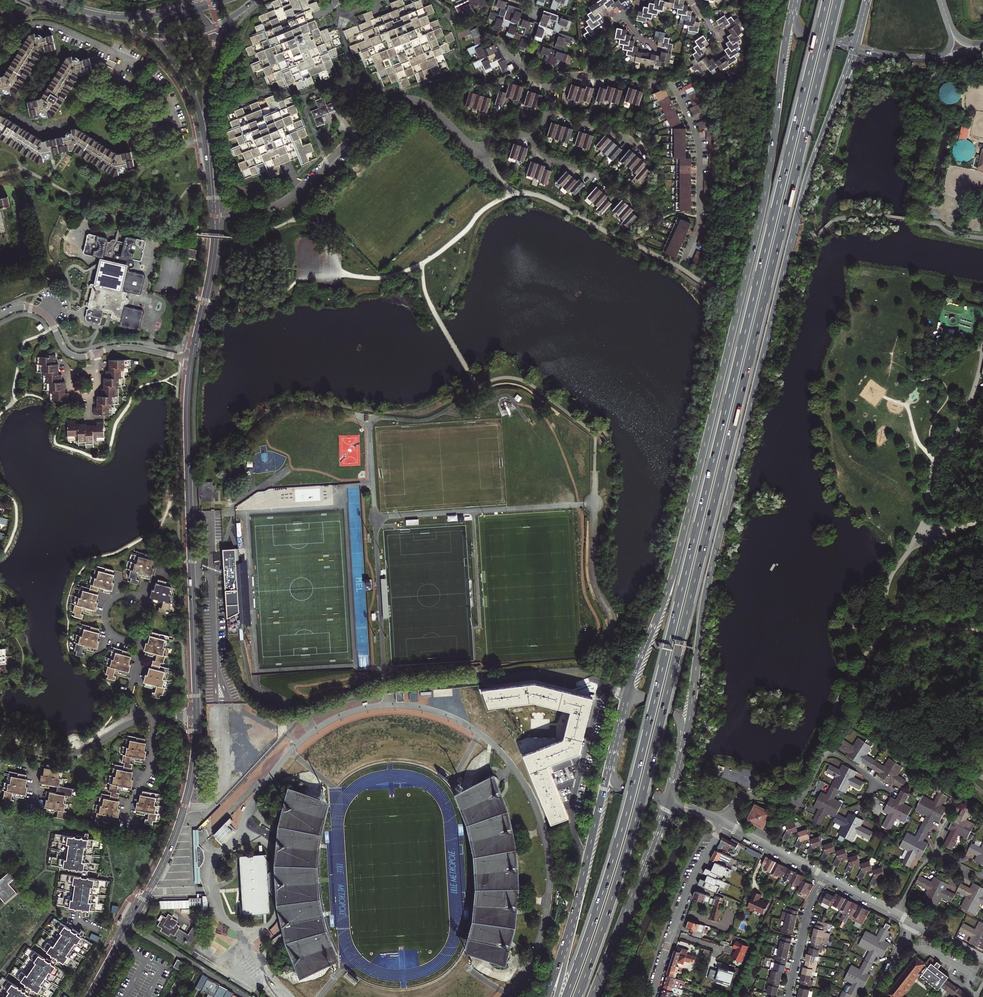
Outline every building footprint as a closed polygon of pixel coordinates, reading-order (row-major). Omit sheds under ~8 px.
[(257,52),(258,52),(261,59),(260,60),(252,63),(256,71),(263,68),(265,67),(268,75),(266,75),(269,82),(277,79),(277,80),(280,87),(288,84),(287,83),(295,80),(295,81),(298,88),(307,85),(314,82),(311,75),(311,73),(318,70),(319,72),(322,79),(330,76),(326,69),(326,67),(333,64),(331,57),(337,55),(334,47),(331,40),(333,39),(340,36),(337,28),(329,31),(327,27),(320,30),(312,33),(311,30),(318,27),(315,19),(305,24),(302,16),(312,12),(320,9),(317,1),(309,4),(307,4),(306,0),(289,0),(290,2),(291,4),(283,7),(283,6),(280,0),(275,0),(272,1),(275,9),(276,10),(268,14),(267,12),(261,14),(264,22),(262,23),(255,26),(258,33),(250,37),(253,44),(246,47),(249,55),(257,52)] [(392,83),(398,80),(400,79),(403,87),(411,84),(407,76),(407,75),(415,71),(415,73),(418,80),(426,77),(423,70),(422,68),(430,65),(431,67),(434,74),(441,71),(438,64),(438,62),(445,59),(443,53),(449,50),(446,43),(447,42),(455,39),(451,31),(444,34),(438,18),(430,22),(428,22),(425,15),(427,14),(435,11),(431,3),(424,6),(422,7),(419,0),(417,0),(405,5),(403,0),(397,0),(390,2),(394,10),(397,17),(393,19),(390,11),(382,14),(385,22),(378,25),(375,18),(372,10),(364,13),(367,21),(367,23),(359,26),(359,24),(344,30),(347,38),(354,35),(356,34),(359,42),(357,42),(350,45),(353,53),(360,50),(362,49),(369,65),(375,63),(377,62),(380,70),(378,70),(381,77),(388,74),(389,75),(392,83)] [(469,0),(468,0),(455,6),(458,11),(465,8),(468,16),(475,13),(471,5),(469,0)] [(486,0),(469,0),(471,5),(478,2),(482,10),(489,7),(486,0)] [(510,3),(511,2),(504,0),(494,0),(493,4),(501,7),(499,14),(505,16),(509,3),(510,3)] [(550,7),(556,9),(558,2),(567,5),(569,0),(553,0),(550,7)] [(620,0),(615,0),(614,1),(614,0),(598,0),(589,6),(592,10),(588,13),(590,17),(586,19),(589,23),(585,26),(588,30),(584,33),(589,41),(593,39),(597,36),(595,31),(597,30),(599,29),(596,25),(598,24),(600,22),(597,18),(599,17),(601,16),(598,11),(600,10),(604,7),(606,6),(609,10),(611,9),(613,8),(616,12),(619,9),(624,6),(620,0)] [(664,4),(677,7),(677,12),(681,13),(686,14),(687,9),(688,4),(686,4),(683,3),(684,0),(655,0),(654,2),(652,2),(649,1),(649,6),(646,6),(644,5),(643,10),(642,15),(647,16),(652,17),(652,12),(657,13),(658,8),(663,9),(664,4)] [(523,8),(510,3),(509,3),(505,16),(504,18),(518,23),(520,17),(523,8)] [(544,9),(539,23),(553,28),(558,15),(559,14),(544,9)] [(640,10),(638,9),(636,19),(646,21),(647,16),(642,15),(643,10),(640,10)] [(681,13),(681,18),(685,19),(690,19),(691,14),(692,10),(690,9),(687,9),(686,14),(681,13)] [(502,23),(504,18),(505,16),(499,14),(490,11),(488,16),(496,19),(493,28),(500,30),(502,23)] [(314,16),(312,12),(302,16),(305,24),(315,19),(314,16)] [(378,16),(375,18),(378,25),(385,22),(382,14),(378,16)] [(694,15),(691,14),(690,19),(685,19),(685,23),(689,24),(688,29),(698,31),(700,21),(698,21),(695,20),(696,15),(694,15)] [(725,25),(730,22),(727,18),(724,14),(718,18),(716,19),(721,27),(725,25)] [(572,20),(558,15),(553,28),(553,29),(559,31),(561,24),(569,27),(572,20)] [(727,18),(730,22),(725,25),(728,29),(736,23),(741,20),(738,16),(734,19),(731,15),(727,18)] [(534,22),(520,17),(518,23),(515,31),(529,36),(534,22)] [(504,18),(502,23),(509,26),(506,35),(513,37),(515,31),(518,23),(504,18)] [(476,23),(462,30),(465,35),(471,32),(475,40),(474,40),(476,44),(481,42),(484,41),(476,23)] [(553,28),(539,23),(534,38),(541,40),(544,31),(552,34),(553,29),(553,28)] [(736,23),(728,29),(731,32),(733,36),(738,33),(742,31),(736,23)] [(625,38),(626,33),(626,29),(622,28),(617,27),(615,36),(620,37),(625,38)] [(665,31),(656,29),(654,39),(656,39),(658,40),(663,41),(664,36),(665,31)] [(515,31),(513,37),(520,39),(517,48),(524,50),(529,36),(515,31)] [(574,37),(560,32),(555,46),(562,49),(565,40),(572,42),(574,37)] [(731,32),(727,35),(730,39),(733,43),(736,41),(741,38),(738,33),(733,36),(731,32)] [(56,49),(53,35),(46,36),(47,37),(43,38),(43,39),(41,39),(41,37),(39,36),(36,37),(35,33),(31,34),(4,75),(0,76),(0,91),(1,91),(1,90),(4,89),(4,92),(7,94),(11,93),(12,94),(17,93),(43,52),(56,49)] [(654,63),(655,53),(651,53),(643,51),(637,50),(638,46),(636,45),(633,45),(634,40),(632,40),(629,39),(630,34),(628,34),(626,33),(625,38),(620,37),(619,42),(624,43),(623,47),(628,48),(627,53),(631,54),(630,59),(654,63)] [(701,36),(695,40),(698,44),(694,46),(697,50),(693,53),(695,57),(691,60),(694,63),(706,55),(705,53),(703,51),(708,49),(707,47),(705,45),(709,42),(708,41),(707,39),(703,34),(701,36)] [(669,37),(664,36),(663,41),(658,40),(657,44),(660,45),(663,45),(662,49),(661,53),(661,54),(660,60),(665,60),(669,61),(673,42),(668,41),(669,37)] [(716,61),(718,65),(721,69),(737,58),(734,54),(738,51),(735,47),(739,44),(736,41),(733,43),(730,39),(728,40),(726,42),(729,46),(726,47),(725,49),(727,52),(725,54),(719,58),(716,61)] [(487,56),(483,48),(481,42),(476,44),(467,49),(469,54),(476,50),(480,59),(487,56)] [(487,56),(490,62),(498,58),(504,55),(497,42),(483,48),(487,56)] [(550,63),(554,49),(540,44),(538,50),(537,51),(546,54),(544,61),(550,63)] [(360,50),(367,66),(368,66),(369,65),(362,49),(360,50)] [(550,63),(549,67),(553,68),(557,58),(566,61),(566,59),(569,60),(570,56),(567,56),(568,54),(554,49),(550,63)] [(658,54),(655,53),(654,63),(664,65),(665,60),(660,60),(661,54),(658,54)] [(508,65),(504,55),(498,58),(490,62),(492,67),(499,64),(503,72),(510,69),(508,65)] [(706,55),(694,63),(692,65),(694,68),(695,68),(698,67),(702,72),(701,75),(708,76),(703,69),(707,66),(711,63),(709,59),(706,55)] [(80,74),(93,71),(90,57),(83,59),(84,60),(81,60),(81,62),(79,62),(78,60),(76,59),(73,60),(72,56),(68,57),(41,98),(28,102),(32,116),(38,114),(38,113),(41,113),(41,112),(43,111),(43,113),(45,115),(48,113),(49,117),(54,116),(80,74)] [(492,67),(490,62),(487,56),(480,59),(473,62),(476,67),(482,64),(486,72),(493,69),(492,67)] [(710,70),(718,65),(716,61),(713,57),(709,59),(711,63),(707,66),(710,70)] [(509,81),(506,91),(507,92),(506,95),(513,97),(517,83),(509,81)] [(963,96),(963,93),(963,91),(962,89),(961,87),(960,85),(958,84),(956,83),(954,82),(952,82),(949,82),(947,83),(945,84),(943,85),(942,87),(941,89),(940,91),(940,93),(940,95),(941,97),(942,99),(943,101),(945,103),(947,104),(949,104),(951,105),(954,104),(956,104),(958,103),(959,101),(961,100),(962,98),(963,96)] [(524,86),(517,83),(513,97),(520,100),(524,86)] [(571,83),(567,96),(575,99),(579,85),(571,83)] [(586,87),(583,98),(590,100),(594,87),(586,84),(585,87),(586,87)] [(608,88),(605,98),(611,100),(616,87),(608,84),(607,88),(608,88)] [(585,87),(579,85),(575,99),(582,101),(583,98),(586,87),(585,87)] [(600,85),(596,99),(603,102),(605,98),(608,88),(607,88),(600,85)] [(629,85),(625,100),(632,102),(637,88),(629,85)] [(655,100),(668,94),(667,91),(665,86),(662,88),(652,93),(655,100)] [(623,89),(616,87),(611,100),(618,102),(623,89)] [(637,88),(632,102),(639,104),(644,90),(637,88)] [(495,103),(503,105),(506,95),(507,92),(506,91),(499,89),(495,103)] [(524,103),(532,105),(536,92),(528,89),(524,103)] [(473,106),(477,93),(470,90),(465,104),(473,106)] [(543,94),(536,92),(532,105),(538,108),(543,94)] [(473,106),(480,109),(484,95),(477,93),(473,106)] [(668,94),(655,100),(658,107),(672,100),(671,99),(669,95),(668,94)] [(261,108),(258,101),(250,104),(253,112),(254,114),(247,117),(246,115),(243,107),(235,110),(238,118),(239,120),(231,123),(233,129),(226,132),(229,140),(236,137),(238,136),(241,144),(239,144),(232,147),(236,155),(243,152),(244,152),(247,159),(246,160),(239,163),(242,170),(249,167),(250,167),(253,174),(260,172),(259,171),(267,168),(268,169),(271,176),(282,172),(279,164),(276,156),(280,155),(283,163),(287,161),(298,156),(301,164),(308,161),(305,154),(306,153),(314,150),(311,142),(303,145),(301,146),(298,138),(300,138),(308,135),(301,119),(294,122),(292,123),(289,115),(291,114),(298,111),(295,103),(288,107),(284,99),(276,102),(276,101),(273,95),(265,98),(268,105),(269,107),(262,110),(261,108)] [(484,95),(480,109),(487,111),(491,97),(484,95)] [(317,126),(325,123),(322,115),(337,109),(334,101),(327,104),(323,96),(316,100),(319,107),(311,111),(317,126)] [(672,100),(658,107),(661,114),(675,107),(674,106),(672,101),(672,100)] [(676,109),(675,107),(661,114),(665,121),(678,114),(677,113),(676,109)] [(678,114),(665,121),(668,127),(681,121),(680,118),(679,115),(678,114)] [(60,152),(57,138),(44,141),(2,115),(0,115),(0,138),(39,163),(44,161),(44,158),(47,157),(48,155),(47,153),(49,152),(49,153),(53,152),(53,154),(60,152)] [(555,137),(559,123),(551,121),(547,134),(555,137)] [(566,126),(559,123),(555,137),(562,139),(566,126)] [(968,126),(962,125),(960,137),(966,138),(968,126)] [(566,126),(562,139),(569,141),(573,128),(566,126)] [(135,165),(131,151),(119,154),(77,128),(73,129),(73,130),(68,131),(67,135),(67,137),(64,137),(63,136),(57,138),(60,152),(72,149),(114,175),(120,174),(119,172),(123,171),(125,168),(125,166),(128,166),(128,167),(135,165)] [(587,132),(579,130),(575,143),(582,146),(587,132)] [(587,132),(582,146),(589,148),(594,134),(587,132)] [(596,144),(602,149),(611,138),(605,133),(596,144)] [(611,138),(602,149),(607,154),(617,143),(611,138)] [(975,154),(976,150),(976,146),(974,143),(971,140),(968,139),(964,138),(960,139),(957,141),(955,144),(953,148),(953,151),(954,155),(956,158),(960,160),(963,161),(967,161),(971,160),(973,157),(975,154)] [(509,156),(516,158),(521,144),(514,142),(509,156)] [(623,148),(617,143),(607,154),(613,159),(623,148)] [(524,161),(528,147),(521,144),(516,158),(524,161)] [(636,153),(630,148),(620,159),(626,164),(636,153)] [(636,153),(626,164),(632,169),(641,158),(636,153)] [(632,169),(637,173),(645,165),(647,163),(641,158),(632,169)] [(531,160),(531,161),(527,174),(533,176),(538,162),(531,160)] [(541,179),(545,167),(545,165),(538,162),(533,176),(541,179)] [(645,165),(637,173),(635,176),(641,181),(651,170),(645,165)] [(552,169),(545,167),(541,179),(540,181),(547,183),(552,169)] [(566,170),(557,180),(562,186),(572,175),(566,170)] [(572,175),(562,186),(568,190),(570,188),(577,180),(572,175)] [(576,194),(585,183),(579,178),(577,180),(570,188),(576,194)] [(597,185),(587,195),(593,201),(603,190),(597,185)] [(603,190),(593,201),(598,205),(606,196),(606,197),(608,195),(603,190)] [(1,207),(9,205),(7,196),(0,198),(0,207),(1,207)] [(602,212),(612,202),(606,197),(606,196),(598,205),(596,207),(602,212)] [(613,209),(619,214),(628,203),(622,198),(613,209)] [(632,210),(634,208),(628,203),(619,214),(624,218),(632,210)] [(624,218),(622,220),(628,226),(638,215),(632,210),(624,218)] [(677,216),(674,223),(688,229),(690,225),(691,222),(687,220),(677,216)] [(688,229),(674,223),(671,229),(685,236),(685,235),(686,234),(687,231),(688,229)] [(685,236),(671,229),(668,236),(682,243),(683,240),(684,237),(685,236)] [(133,259),(140,261),(142,260),(146,242),(145,240),(128,236),(126,238),(122,256),(115,255),(116,253),(115,252),(115,251),(115,247),(117,246),(118,245),(118,244),(118,242),(118,241),(117,240),(116,239),(114,239),(113,239),(112,240),(111,241),(110,242),(108,241),(109,240),(108,238),(90,234),(88,235),(84,252),(85,254),(103,258),(103,261),(102,264),(97,284),(93,283),(91,285),(91,287),(93,288),(89,306),(90,308),(88,309),(86,318),(86,319),(87,320),(88,322),(89,322),(99,324),(101,323),(104,311),(112,313),(112,316),(113,318),(117,320),(118,321),(121,322),(120,325),(121,327),(139,331),(141,329),(145,312),(144,310),(125,306),(125,305),(127,304),(128,304),(129,303),(130,301),(130,299),(128,297),(127,297),(128,292),(140,295),(142,293),(146,276),(144,274),(130,271),(131,268),(132,268),(134,267),(135,267),(136,265),(136,264),(135,262),(134,261),(133,260),(133,259)] [(665,243),(679,249),(679,248),(680,246),(682,243),(668,236),(665,243)] [(662,250),(676,256),(677,254),(678,250),(679,249),(665,243),(662,250)] [(189,247),(188,250),(193,251),(196,251),(195,258),(198,249),(189,247)] [(926,321),(940,322),(941,309),(927,307),(926,321)] [(942,334),(958,336),(958,330),(943,328),(942,334)] [(51,399),(69,399),(69,396),(69,393),(66,393),(66,383),(63,383),(63,378),(63,375),(59,375),(59,364),(57,364),(57,360),(57,355),(47,355),(47,357),(38,357),(38,365),(38,372),(44,372),(45,391),(51,391),(51,399)] [(131,367),(131,360),(110,361),(110,366),(110,371),(106,371),(106,378),(104,378),(104,385),(104,389),(101,389),(101,397),(98,397),(98,404),(98,407),(94,408),(94,415),(105,414),(113,414),(113,404),(119,404),(119,396),(120,396),(120,389),(119,389),(119,386),(125,385),(126,378),(125,378),(125,371),(124,371),(124,367),(131,367)] [(76,421),(69,421),(69,439),(79,439),(79,445),(87,445),(87,447),(94,447),(94,440),(105,440),(105,421),(97,422),(97,425),(92,425),(87,425),(87,424),(79,424),(76,424),(76,421)] [(200,486),(200,495),(203,495),(203,499),(213,499),(213,496),(217,496),(217,492),(215,492),(215,485),(213,486),(213,482),(203,482),(203,486),(200,486)] [(294,489),(295,502),(320,501),(320,488),(294,489)] [(10,504),(0,502),(0,510),(1,508),(8,509),(10,504)] [(1,523),(8,525),(9,519),(0,517),(0,526),(1,523)] [(221,552),(221,536),(212,537),(213,552),(221,552)] [(240,550),(224,551),(225,566),(221,573),(225,575),(227,636),(237,636),(237,633),(243,632),(240,550)] [(143,573),(142,577),(150,579),(151,575),(153,575),(155,568),(153,567),(155,560),(153,560),(154,556),(137,551),(136,552),(138,552),(137,556),(135,555),(134,563),(132,562),(130,569),(132,570),(130,578),(132,578),(132,582),(128,581),(128,582),(139,584),(140,580),(138,580),(138,577),(140,572),(143,573)] [(91,588),(83,586),(82,590),(80,590),(78,597),(76,596),(74,604),(76,604),(74,612),(76,613),(75,616),(73,615),(73,616),(83,618),(84,615),(82,614),(83,611),(84,607),(87,608),(86,611),(94,613),(95,610),(97,610),(99,603),(97,602),(99,595),(97,594),(100,587),(102,587),(105,588),(104,592),(110,593),(111,590),(113,590),(115,583),(113,582),(115,575),(113,574),(114,570),(96,566),(98,567),(97,570),(96,570),(94,577),(92,577),(90,584),(92,585),(91,588)] [(162,608),(160,608),(159,611),(170,615),(170,614),(167,613),(168,610),(170,611),(172,603),(174,604),(176,596),(174,595),(176,588),(175,588),(175,584),(178,585),(159,580),(158,584),(157,583),(155,591),(153,590),(151,597),(153,598),(152,602),(159,604),(160,600),(164,601),(163,605),(162,608)] [(98,633),(99,629),(80,624),(83,625),(82,629),(81,629),(79,636),(77,635),(75,643),(77,644),(75,651),(77,652),(77,655),(75,655),(84,657),(85,654),(83,653),(84,650),(85,646),(89,647),(88,650),(95,652),(96,649),(98,649),(100,642),(98,641),(100,634),(98,633)] [(173,638),(154,633),(153,637),(151,637),(149,644),(147,644),(145,651),(147,651),(146,655),(154,657),(155,653),(158,654),(157,659),(156,662),(154,661),(152,669),(151,669),(148,676),(147,675),(145,683),(146,683),(145,687),(153,689),(154,685),(158,686),(157,691),(156,694),(154,693),(153,697),(163,700),(163,699),(160,699),(161,695),(164,696),(166,689),(168,689),(170,682),(168,681),(170,674),(169,673),(170,670),(172,671),(172,670),(161,667),(162,663),(164,664),(166,657),(168,657),(170,650),(168,649),(170,642),(169,641),(170,638),(173,639),(173,638)] [(131,653),(115,649),(114,652),(113,652),(111,659),(108,659),(107,667),(108,667),(107,675),(109,675),(108,679),(107,678),(106,678),(116,681),(117,678),(115,677),(115,674),(117,669),(120,670),(119,674),(127,676),(128,672),(130,673),(132,665),(130,665),(132,657),(131,657),(131,653)] [(533,682),(482,690),(488,708),(531,701),(568,710),(563,739),(523,755),(549,823),(567,815),(547,764),(578,752),(592,697),(533,682)] [(404,689),(396,690),(397,700),(405,699),(404,689)] [(418,701),(417,692),(409,692),(410,701),(418,701)] [(146,739),(130,736),(129,740),(127,740),(126,748),(124,748),(123,755),(125,755),(123,763),(126,764),(125,767),(116,766),(115,770),(114,769),(113,777),(111,776),(109,784),(111,785),(110,792),(112,793),(112,796),(103,795),(102,798),(101,798),(99,806),(97,805),(96,813),(98,814),(97,821),(99,822),(98,826),(106,827),(107,823),(105,823),(105,819),(106,815),(110,816),(109,820),(117,821),(117,817),(119,818),(121,810),(119,809),(120,802),(119,802),(120,794),(118,794),(119,790),(119,786),(123,787),(123,791),(131,792),(131,788),(133,788),(134,781),(132,780),(133,773),(132,772),(134,765),(131,764),(132,760),(133,757),(136,757),(136,761),(143,763),(144,759),(146,759),(147,752),(146,751),(147,743),(145,743),(146,739)] [(290,890),(291,895),(294,912),(297,926),(298,926),(302,938),(306,950),(307,950),(308,953),(310,952),(314,960),(315,960),(320,969),(321,968),(326,976),(329,980),(332,983),(337,988),(347,995),(351,996),(402,996),(401,988),(395,987),(388,987),(376,984),(366,980),(358,976),(355,973),(350,970),(340,970),(339,955),(334,943),(330,935),(326,923),(324,915),(318,917),(317,913),(323,911),(321,898),(319,885),(319,881),(312,882),(312,877),(318,877),(318,863),(319,853),(320,846),(313,846),(313,842),(319,843),(321,833),(323,819),(325,813),(330,802),(328,786),(340,785),(344,780),(349,775),(357,770),(363,767),(374,764),(387,761),(386,748),(386,738),(377,740),(371,741),(365,743),(355,747),(345,752),(338,756),(329,763),(321,771),(314,781),(311,787),(312,787),(310,791),(309,790),(305,799),(303,799),(301,807),(299,807),(298,810),(297,810),(294,824),(292,834),(291,834),(290,843),(289,855),(289,871),(280,871),(280,879),(285,879),(285,884),(280,884),(281,891),(290,890)] [(433,980),(430,981),(417,985),(407,987),(408,996),(449,996),(453,995),(460,990),(464,987),(485,965),(489,959),(491,962),(492,963),(494,965),(498,966),(501,967),(501,962),(502,957),(500,957),(502,953),(510,948),(514,946),(513,945),(511,943),(509,941),(506,940),(502,939),(505,927),(507,915),(508,903),(509,898),(509,884),(509,875),(507,852),(506,840),(502,824),(493,796),(497,795),(499,793),(501,792),(502,790),(504,788),(501,786),(494,784),(491,781),(489,779),(491,778),(490,773),(490,769),(485,771),(483,772),(481,774),(479,777),(478,780),(472,772),(467,766),(463,763),(459,760),(452,755),(446,752),(439,748),(429,744),(418,741),(413,740),(400,739),(392,738),(393,747),(393,760),(403,761),(410,762),(419,764),(426,767),(433,770),(440,775),(445,779),(450,784),(453,789),(459,799),(462,805),(465,813),(469,825),(474,854),(475,863),(476,869),(476,885),(475,896),(475,905),(473,919),(470,930),(468,939),(465,948),(462,953),(459,959),(455,963),(451,968),(444,973),(439,977),(433,980)] [(839,746),(847,751),(848,750),(850,751),(849,752),(847,755),(853,759),(865,742),(859,738),(857,741),(856,740),(853,745),(844,739),(839,746)] [(866,754),(870,749),(868,748),(870,745),(872,746),(874,742),(867,738),(865,742),(853,759),(859,763),(861,760),(862,759),(864,760),(863,762),(870,767),(875,760),(866,754)] [(340,739),(331,743),(334,748),(343,744),(340,739)] [(884,779),(896,762),(890,758),(888,761),(887,760),(884,765),(875,760),(870,767),(878,771),(879,770),(881,771),(880,773),(878,776),(884,779)] [(897,774),(900,769),(899,768),(901,765),(896,762),(884,779),(890,783),(892,781),(893,779),(895,780),(894,782),(901,787),(906,780),(897,774)] [(837,770),(838,768),(830,764),(826,772),(835,777),(833,782),(835,782),(833,786),(838,789),(849,767),(843,764),(840,770),(840,771),(837,770)] [(64,772),(64,768),(48,765),(47,769),(46,769),(44,776),(42,776),(41,783),(43,784),(42,788),(50,789),(51,785),(58,787),(58,790),(57,794),(47,793),(46,800),(48,800),(46,808),(48,808),(47,812),(55,814),(56,810),(59,811),(59,815),(58,818),(66,820),(67,812),(69,812),(71,805),(69,804),(70,797),(72,797),(74,790),(63,788),(65,780),(63,780),(65,772),(64,772)] [(846,788),(847,789),(850,784),(859,789),(863,781),(855,777),(854,779),(852,778),(853,776),(856,771),(849,767),(838,789),(839,789),(844,792),(846,788)] [(26,780),(27,776),(11,773),(10,777),(9,776),(7,784),(5,783),(3,791),(6,792),(4,799),(7,800),(6,804),(14,805),(15,801),(12,801),(13,797),(14,793),(18,794),(17,798),(25,799),(26,796),(27,796),(28,788),(27,787),(28,780),(26,780)] [(494,784),(501,786),(501,785),(501,783),(500,780),(498,777),(496,775),(494,774),(492,774),(490,773),(491,778),(489,779),(491,781),(494,784)] [(919,802),(943,815),(947,808),(941,805),(939,805),(941,802),(942,803),(946,795),(944,794),(947,789),(937,782),(934,789),(939,791),(934,801),(926,797),(925,798),(922,796),(919,802)] [(834,798),(839,789),(838,789),(833,786),(831,785),(827,793),(828,794),(827,796),(826,795),(820,792),(817,798),(838,809),(841,804),(838,802),(839,801),(834,798)] [(908,794),(901,790),(896,798),(898,799),(897,801),(895,800),(890,797),(887,804),(908,815),(911,809),(908,807),(909,806),(903,803),(908,794)] [(160,799),(161,795),(144,792),(143,796),(142,796),(140,803),(138,803),(137,811),(139,811),(138,815),(146,816),(146,812),(150,813),(150,817),(149,821),(147,820),(146,824),(154,825),(154,822),(157,822),(159,814),(161,815),(162,807),(160,807),(161,799),(160,799)] [(814,805),(819,808),(821,808),(820,811),(818,810),(813,820),(820,824),(826,812),(831,815),(832,813),(835,815),(837,813),(838,809),(817,798),(814,805)] [(940,821),(943,815),(919,802),(916,808),(919,809),(919,811),(926,815),(922,824),(929,828),(933,820),(931,819),(933,817),(934,818),(940,821)] [(757,822),(757,825),(763,828),(771,812),(755,803),(749,815),(751,816),(752,819),(757,822)] [(889,816),(888,815),(882,825),(890,829),(896,817),(901,820),(902,819),(905,820),(908,815),(887,804),(883,810),(889,813),(890,814),(889,816)] [(956,814),(952,821),(971,830),(974,825),(971,823),(971,822),(966,819),(971,809),(964,805),(960,813),(961,814),(960,816),(958,816),(956,814)] [(844,818),(845,817),(837,813),(835,815),(835,817),(833,820),(842,825),(839,830),(841,831),(839,834),(845,837),(856,816),(850,813),(847,818),(846,820),(844,818)] [(751,816),(749,815),(748,815),(745,820),(757,826),(757,825),(757,822),(752,819),(751,816)] [(862,819),(856,816),(845,837),(851,840),(852,837),(854,838),(856,833),(868,839),(872,831),(862,826),(861,827),(859,826),(860,825),(862,819)] [(235,829),(230,824),(233,820),(229,817),(213,834),(222,843),(235,829)] [(971,830),(952,821),(949,827),(952,829),(954,830),(952,831),(951,831),(944,845),(951,849),(959,833),(964,836),(965,835),(968,836),(971,830)] [(791,833),(797,831),(794,822),(784,825),(786,830),(786,832),(782,838),(786,841),(791,833)] [(922,838),(924,839),(929,828),(922,824),(915,836),(910,833),(909,835),(906,833),(903,839),(925,850),(928,844),(922,841),(921,840),(922,838)] [(198,829),(194,829),(196,883),(199,882),(202,882),(201,866),(204,862),(205,858),(205,855),(205,853),(204,850),(202,847),(200,845),(200,828),(198,829)] [(809,838),(806,829),(797,832),(798,836),(799,838),(798,838),(794,846),(799,848),(803,840),(809,838)] [(903,839),(906,833),(909,835),(910,833),(907,832),(904,830),(900,837),(903,839)] [(57,906),(84,910),(87,910),(86,916),(89,916),(90,911),(103,913),(104,904),(99,904),(101,889),(106,890),(107,882),(90,879),(91,872),(96,872),(97,865),(93,864),(95,849),(100,850),(101,842),(88,840),(89,834),(85,834),(84,839),(55,835),(54,843),(59,844),(58,850),(57,859),(52,858),(51,866),(63,868),(63,870),(74,871),(73,877),(62,875),(61,883),(66,884),(65,890),(63,899),(59,898),(57,906)] [(758,857),(760,853),(744,844),(744,843),(732,837),(730,840),(723,836),(717,847),(720,849),(723,843),(733,849),(732,850),(737,853),(740,846),(746,849),(745,851),(758,857)] [(818,836),(809,839),(811,843),(811,845),(806,853),(811,855),(815,847),(821,845),(818,836)] [(921,856),(925,850),(903,839),(900,844),(903,846),(903,848),(905,848),(901,855),(904,857),(902,862),(909,866),(915,856),(913,855),(914,852),(916,853),(921,856)] [(829,853),(834,851),(831,842),(822,845),(824,850),(824,851),(824,852),(820,859),(824,861),(829,853)] [(981,863),(982,860),(982,843),(981,847),(972,842),(968,850),(976,854),(976,852),(979,853),(978,855),(975,860),(981,863)] [(841,859),(847,857),(844,848),(835,851),(836,855),(837,857),(836,857),(832,865),(837,867),(841,859)] [(728,863),(731,857),(719,851),(716,849),(711,859),(716,861),(727,866),(733,869),(735,866),(728,863)] [(241,855),(244,912),(271,911),(267,853),(241,855)] [(849,874),(854,865),(859,864),(856,854),(847,857),(848,862),(849,864),(848,864),(845,872),(849,874)] [(763,868),(770,872),(776,860),(766,855),(761,865),(764,866),(763,868)] [(780,875),(785,865),(776,860),(770,872),(777,875),(778,874),(780,875)] [(727,866),(716,861),(715,862),(716,862),(714,868),(713,867),(712,870),(706,867),(704,872),(709,875),(718,878),(721,872),(724,874),(727,866)] [(866,872),(871,870),(868,861),(860,863),(861,868),(862,870),(861,870),(857,878),(861,880),(866,872)] [(795,871),(785,865),(780,875),(783,877),(782,878),(789,882),(795,871)] [(884,876),(881,867),(871,870),(873,874),(873,876),(869,884),(874,887),(879,877),(884,876)] [(795,871),(789,882),(796,885),(797,884),(800,885),(802,880),(805,876),(795,871)] [(9,874),(0,881),(0,898),(1,899),(6,905),(17,894),(9,885),(15,880),(9,874)] [(707,881),(701,878),(698,884),(717,892),(720,886),(724,888),(726,882),(718,878),(709,875),(707,881)] [(929,903),(941,880),(935,876),(932,882),(932,883),(929,882),(930,881),(919,875),(916,882),(928,889),(925,894),(927,895),(925,898),(927,899),(926,902),(929,903)] [(800,893),(807,896),(812,885),(802,880),(800,885),(797,889),(801,891),(800,893)] [(948,883),(941,880),(929,903),(932,905),(934,903),(936,904),(938,901),(939,902),(941,898),(948,902),(949,900),(951,901),(955,893),(947,889),(946,891),(944,890),(945,888),(948,883)] [(968,910),(980,886),(974,882),(971,888),(970,889),(968,888),(969,887),(961,883),(957,890),(966,895),(962,903),(964,904),(962,907),(968,910)] [(980,886),(968,910),(973,913),(975,910),(977,910),(981,903),(982,904),(982,896),(982,895),(982,887),(980,886)] [(720,907),(722,901),(715,899),(710,897),(710,895),(696,890),(693,898),(714,905),(710,919),(717,921),(721,908),(720,907)] [(759,894),(752,891),(747,903),(748,903),(746,908),(751,911),(752,909),(762,913),(764,908),(765,908),(768,901),(762,898),(761,900),(757,899),(759,894)] [(831,902),(834,896),(823,891),(817,901),(822,903),(823,902),(829,905),(831,902)] [(833,905),(839,909),(846,897),(836,892),(834,896),(831,902),(834,904),(833,905)] [(200,897),(191,897),(191,899),(191,903),(191,905),(203,905),(202,897),(200,897)] [(856,903),(846,897),(839,909),(839,910),(843,913),(840,919),(846,922),(848,917),(856,903)] [(191,903),(191,899),(161,901),(161,909),(188,908),(188,904),(191,903)] [(862,924),(870,910),(856,903),(848,917),(862,924)] [(778,917),(783,919),(793,921),(795,909),(795,906),(787,904),(786,907),(784,907),(783,911),(780,911),(778,917)] [(172,931),(174,933),(179,936),(177,938),(185,942),(186,940),(191,943),(199,928),(195,925),(190,933),(179,926),(180,925),(177,923),(178,920),(172,917),(173,915),(170,913),(168,917),(165,915),(160,924),(164,926),(162,929),(170,933),(172,931)] [(45,996),(51,996),(53,993),(49,991),(58,978),(62,981),(66,974),(57,968),(61,961),(75,971),(79,964),(75,961),(84,949),(88,951),(92,945),(82,938),(85,933),(82,931),(79,935),(54,919),(50,926),(54,928),(50,934),(46,941),(42,938),(37,945),(51,954),(50,955),(47,952),(44,957),(40,954),(39,955),(29,949),(24,955),(28,958),(24,964),(20,970),(16,968),(11,975),(24,983),(24,984),(21,981),(18,986),(14,983),(13,985),(3,978),(0,982),(0,986),(2,987),(0,990),(0,996),(31,996),(35,991),(45,996)] [(793,921),(783,919),(781,926),(779,925),(778,930),(790,932),(793,921)] [(687,927),(691,929),(702,932),(705,925),(689,920),(687,927)] [(813,927),(812,933),(828,937),(829,933),(825,932),(827,923),(816,920),(815,927),(813,927)] [(982,931),(982,922),(982,921),(981,921),(980,924),(978,923),(975,929),(963,922),(959,930),(970,935),(971,934),(973,935),(972,936),(969,942),(976,945),(982,931)] [(883,937),(886,939),(889,931),(887,930),(884,928),(882,927),(877,936),(869,932),(868,933),(865,932),(862,937),(886,950),(890,943),(885,940),(882,939),(883,937)] [(702,932),(691,929),(690,934),(701,937),(702,932)] [(811,943),(822,946),(823,940),(827,941),(828,937),(812,933),(810,940),(812,940),(811,943)] [(778,940),(776,946),(786,949),(788,937),(777,935),(776,939),(778,940)] [(862,945),(861,946),(869,950),(865,959),(872,963),(876,955),(874,954),(876,952),(878,953),(883,956),(886,950),(862,937),(859,943),(862,945)] [(749,946),(739,942),(738,944),(736,943),(733,948),(736,950),(735,953),(734,952),(732,958),(742,962),(749,946)] [(821,951),(822,946),(811,943),(810,947),(809,947),(807,953),(815,955),(817,955),(818,951),(821,951)] [(688,949),(676,946),(667,974),(676,976),(679,967),(677,967),(678,962),(684,964),(686,960),(697,963),(699,957),(687,953),(688,949)] [(772,957),(784,960),(786,949),(776,946),(774,954),(773,954),(772,957)] [(502,957),(501,962),(502,962),(505,962),(507,960),(508,959),(509,958),(510,955),(511,953),(511,950),(510,948),(502,953),(500,957),(502,957)] [(713,951),(706,948),(704,955),(711,957),(713,951)] [(804,963),(815,965),(816,960),(814,959),(815,955),(807,953),(805,953),(803,959),(805,959),(804,963)] [(935,987),(939,989),(942,984),(946,988),(950,982),(946,979),(949,976),(938,968),(941,964),(938,961),(937,962),(930,957),(925,963),(916,956),(887,994),(890,996),(901,996),(903,995),(901,994),(918,973),(921,975),(921,976),(924,978),(924,979),(927,980),(926,981),(930,982),(929,983),(933,984),(932,985),(935,986),(935,987)] [(779,971),(781,971),(784,960),(772,957),(771,961),(773,962),(771,969),(779,971)] [(182,970),(186,962),(179,958),(174,966),(182,970)] [(866,970),(868,971),(872,963),(865,959),(860,969),(854,966),(854,967),(850,966),(848,971),(866,981),(870,975),(867,973),(865,972),(866,970)] [(802,966),(800,972),(810,974),(811,970),(814,971),(815,965),(804,963),(803,966),(802,966)] [(731,986),(736,972),(720,967),(718,971),(711,969),(708,978),(717,981),(716,983),(729,988),(730,985),(731,986)] [(777,982),(779,971),(771,969),(769,968),(768,976),(766,975),(765,980),(777,982)] [(851,994),(855,996),(859,988),(857,987),(858,985),(860,986),(863,987),(866,981),(848,971),(845,977),(848,978),(847,980),(850,982),(847,982),(843,990),(851,994)] [(209,975),(204,972),(197,986),(203,988),(209,976),(209,975)] [(810,974),(800,972),(798,978),(800,979),(799,982),(810,985),(812,979),(809,979),(810,974)] [(685,981),(667,975),(664,984),(678,988),(680,982),(685,984),(685,981)] [(209,976),(203,988),(215,995),(221,984),(221,983),(209,976)] [(774,994),(777,982),(765,980),(764,984),(766,984),(764,991),(774,994)] [(228,988),(221,984),(215,995),(214,996),(224,996),(228,989),(228,988)] [(679,993),(682,994),(683,991),(682,991),(682,989),(678,988),(664,984),(663,988),(679,993)] [(966,994),(954,985),(949,990),(955,995),(953,996),(964,996),(966,994)] [(808,996),(811,996),(813,991),(808,990),(808,989),(798,986),(796,996),(808,996)] [(661,994),(673,996),(678,996),(679,993),(663,988),(661,994)] [(234,993),(235,992),(228,989),(224,996),(232,996),(234,993)]
